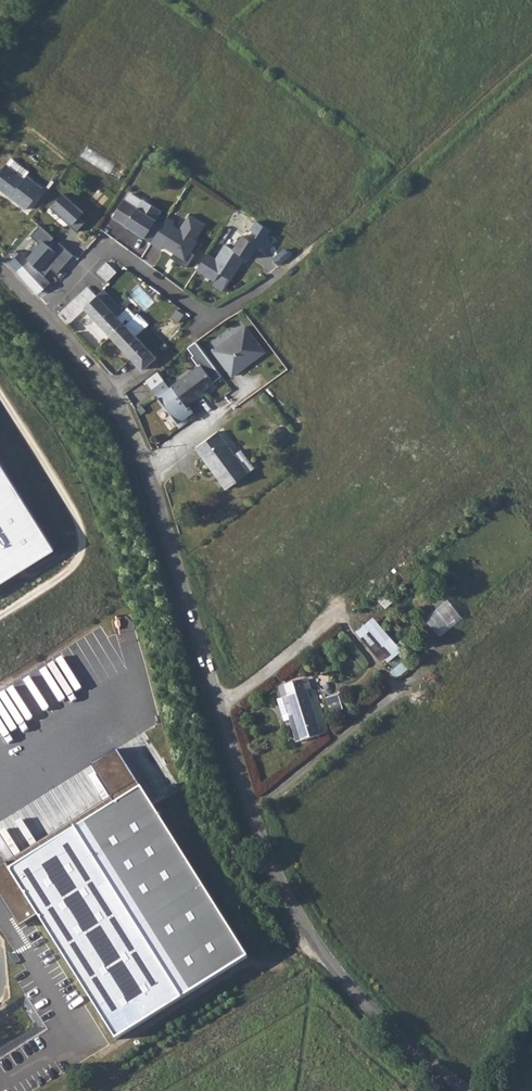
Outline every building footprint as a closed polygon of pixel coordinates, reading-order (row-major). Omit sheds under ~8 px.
[(8,163),(6,162),(0,171),(0,189),(26,209),(42,187),(26,175),(25,177),(8,163)] [(138,205),(142,199),(133,193),(129,199),(138,205)] [(63,194),(51,208),(77,231),(89,217),(63,194)] [(125,199),(113,217),(126,225),(127,224),(137,230),(135,232),(145,238),(162,211),(143,199),(137,207),(125,199)] [(173,225),(165,220),(151,243),(161,249),(163,246),(174,253),(177,255),(174,260),(186,267),(194,254),(191,252),(188,250),(195,239),(205,224),(189,214),(179,229),(173,225)] [(31,235),(40,242),(27,256),(29,259),(30,258),(45,274),(52,268),(57,273),(73,255),(40,225),(31,235)] [(216,259),(207,253),(197,269),(214,281),(219,273),(230,279),(239,266),(238,262),(242,261),(245,256),(248,259),(257,244),(242,235),(233,249),(225,244),(216,259)] [(14,256),(9,262),(38,293),(49,282),(50,280),(49,279),(45,274),(30,258),(29,259),(27,256),(21,250),(19,252),(16,250),(13,254),(14,256)] [(108,262),(99,271),(108,280),(118,271),(108,262)] [(88,286),(58,315),(67,325),(85,309),(110,335),(124,323),(124,322),(130,315),(133,313),(128,307),(125,310),(104,288),(97,296),(88,286)] [(171,341),(187,314),(175,307),(160,335),(171,341)] [(129,322),(138,313),(135,311),(130,315),(124,322),(124,323),(129,322)] [(124,323),(110,335),(132,359),(142,369),(156,356),(135,334),(147,323),(146,322),(138,313),(129,322),(124,323)] [(218,346),(237,371),(245,365),(243,363),(268,344),(250,322),(218,346)] [(205,359),(177,381),(192,401),(194,400),(211,387),(209,385),(219,377),(205,359)] [(158,371),(146,379),(178,423),(188,415),(199,407),(195,402),(194,403),(192,401),(178,383),(175,384),(165,371),(161,374),(158,371)] [(278,426),(268,433),(278,446),(288,439),(278,426)] [(196,447),(226,489),(248,472),(234,454),(217,431),(196,447)] [(23,569),(56,548),(0,460),(0,583),(23,569)] [(449,598),(426,617),(441,635),(464,617),(449,598)] [(381,641),(394,657),(403,649),(375,616),(358,630),(373,647),(381,641)] [(280,686),(283,697),(290,719),(293,717),(297,730),(293,731),(297,742),(320,734),(319,730),(307,689),(311,689),(308,678),(280,686)] [(328,697),(331,712),(344,709),(341,694),(328,697)] [(141,787),(11,868),(118,1038),(248,957),(141,787)]
